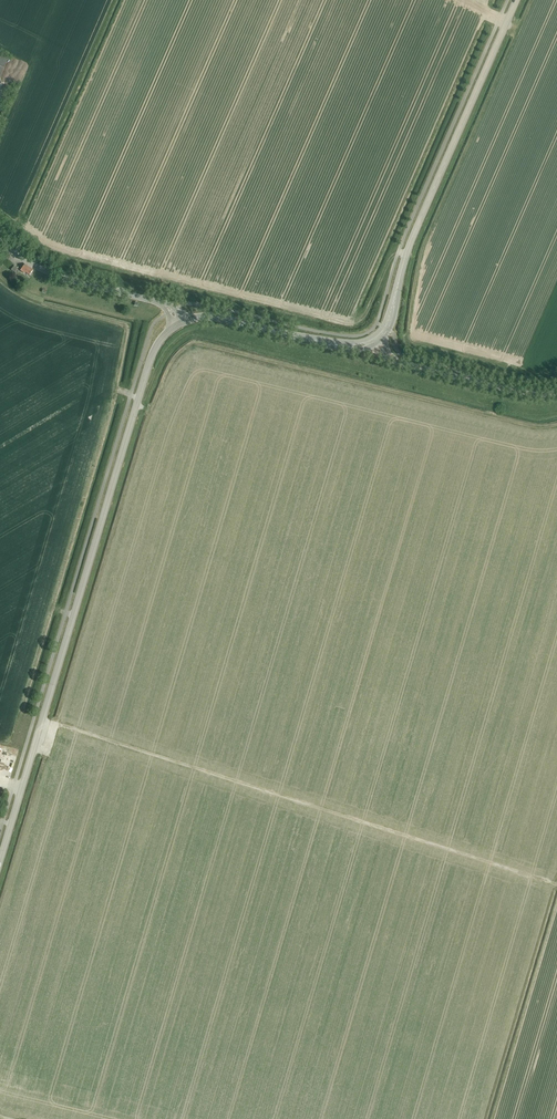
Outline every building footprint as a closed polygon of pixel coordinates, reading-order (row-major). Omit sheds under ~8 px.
[(8,59),(0,55),(0,78),(8,59)] [(25,264),(21,270),(24,273),(25,272),(30,275),(33,270),(25,264)]
